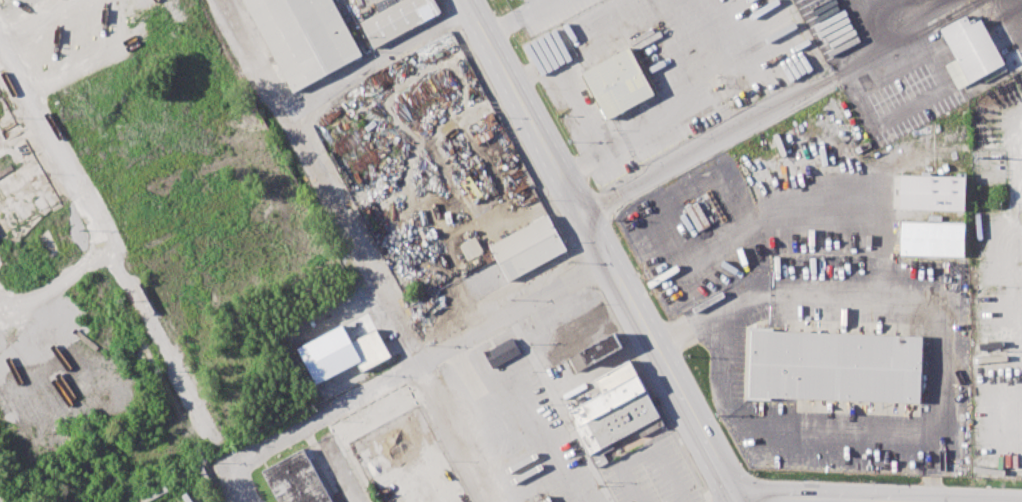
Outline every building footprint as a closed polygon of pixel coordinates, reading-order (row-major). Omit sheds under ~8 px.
[(294,93),(245,0),(335,0),(364,55),(294,93)] [(362,21),(402,0),(436,0),(443,14),(377,49),(362,21)] [(942,28),(968,14),(973,24),(982,19),(1006,63),(958,89),(945,65),(958,58),(942,28)] [(583,72),(630,46),(656,92),(609,119),(583,72)] [(965,211),(966,176),(900,175),(899,209),(965,211)] [(490,245),(548,214),(568,250),(509,281),(490,245)] [(902,222),(965,223),(964,255),(901,253),(902,222)] [(483,253),(476,236),(460,243),(467,260),(483,253)] [(565,341),(557,326),(601,304),(608,318),(565,341)] [(565,341),(608,318),(616,332),(580,351),(573,355),(565,341)] [(299,348),(343,325),(352,342),(377,329),(391,356),(361,372),(357,363),(317,383),(299,348)] [(753,329),(768,330),(923,335),(920,402),(771,396),(750,396),(753,329)] [(580,351),(616,332),(623,347),(588,366),(580,351)] [(483,351),(512,335),(522,353),(493,368),(483,351)] [(639,374),(631,359),(594,379),(602,394),(639,374)] [(569,410),(602,394),(639,374),(647,391),(577,427),(569,410)] [(577,427),(598,467),(609,461),(604,453),(616,447),(613,441),(638,429),(641,436),(664,424),(647,391),(577,427)] [(307,446),(337,501),(278,501),(261,471),(307,446)]
